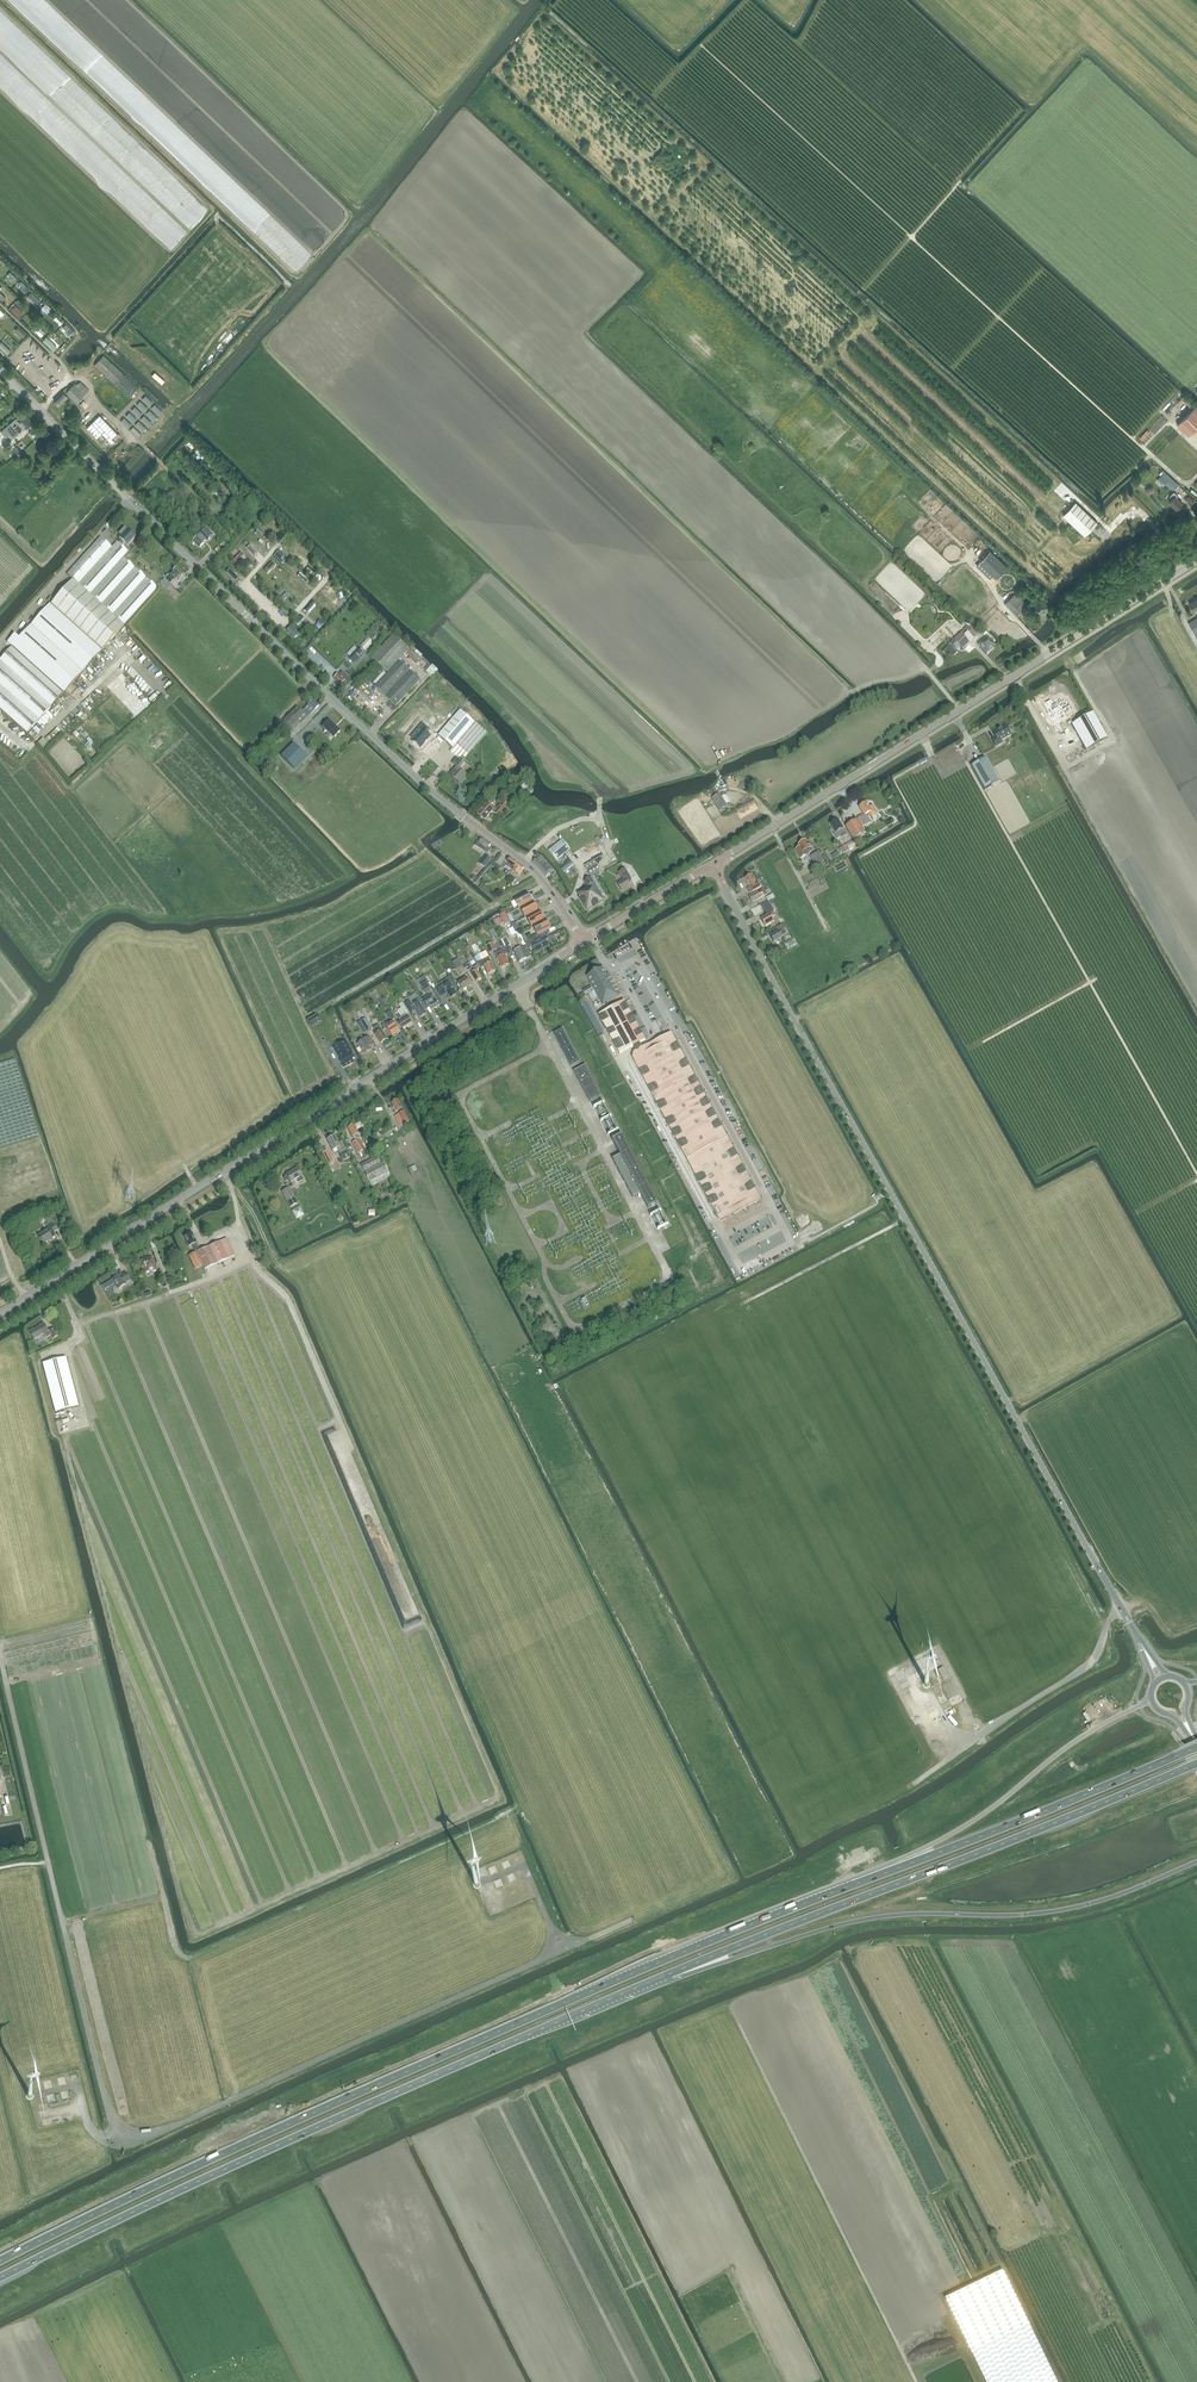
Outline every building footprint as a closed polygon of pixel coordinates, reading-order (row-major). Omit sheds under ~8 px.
[(10,271),(6,275),(14,282),(17,278),(10,271)] [(15,286),(22,292),(27,286),(21,280),(15,286)] [(41,308),(48,315),(52,312),(45,304),(41,308)] [(19,318),(22,314),(14,307),(11,310),(19,318)] [(6,315),(3,318),(10,324),(13,321),(6,315)] [(56,316),(52,321),(57,327),(62,322),(56,316)] [(67,323),(62,328),(69,335),(74,330),(67,323)] [(21,336),(25,333),(16,324),(13,328),(21,336)] [(36,327),(33,330),(40,337),(43,334),(36,327)] [(53,351),(57,347),(46,336),(42,340),(53,351)] [(0,342),(0,348),(7,354),(12,349),(2,340),(0,342)] [(138,387),(104,355),(94,365),(129,397),(138,387)] [(83,372),(79,368),(78,367),(70,373),(76,379),(83,372)] [(54,400),(55,401),(59,406),(68,397),(69,396),(76,403),(89,391),(80,382),(77,386),(75,384),(68,391),(67,390),(68,389),(66,387),(54,400)] [(153,401),(144,392),(139,397),(149,406),(153,401)] [(149,406),(139,397),(134,402),(144,411),(149,406)] [(163,410),(153,401),(149,406),(158,415),(163,410)] [(144,411),(134,402),(129,407),(139,416),(144,411)] [(158,415),(149,406),(144,411),(154,420),(158,415)] [(1196,406),(1177,425),(1188,436),(1192,433),(1196,438),(1196,407),(1196,406)] [(125,412),(135,421),(139,416),(129,407),(125,412)] [(154,420),(144,411),(139,416),(149,425),(154,420)] [(104,432),(84,412),(74,421),(94,441),(104,432)] [(125,412),(120,417),(130,426),(135,421),(125,412)] [(16,418),(1,431),(6,438),(10,435),(14,439),(19,434),(19,433),(24,428),(25,429),(32,423),(26,416),(19,422),(16,418)] [(149,425),(139,416),(135,421),(144,430),(149,425)] [(144,430),(135,421),(130,426),(140,435),(144,430)] [(1142,440),(1148,431),(1145,429),(1139,438),(1142,440)] [(31,444),(25,438),(19,444),(24,450),(31,444)] [(189,440),(185,443),(191,449),(194,446),(189,440)] [(17,447),(14,450),(19,456),(22,453),(17,447)] [(202,459),(205,455),(197,448),(193,451),(202,459)] [(208,460),(204,463),(210,470),(214,466),(208,460)] [(196,479),(201,476),(196,469),(192,472),(196,479)] [(164,481),(169,476),(163,470),(158,475),(164,481)] [(1166,473),(1161,478),(1173,490),(1178,484),(1166,473)] [(208,488),(211,485),(205,479),(202,482),(208,488)] [(226,482),(234,491),(237,488),(230,479),(226,482)] [(214,488),(211,490),(219,499),(222,496),(214,488)] [(1174,492),(1170,496),(1173,499),(1169,502),(1176,509),(1182,504),(1176,497),(1177,495),(1174,492)] [(1076,502),(1063,515),(1085,536),(1097,523),(1076,502)] [(198,513),(203,519),(207,515),(203,509),(198,513)] [(274,528),(276,530),(274,532),(277,535),(283,530),(277,525),(274,528)] [(117,542),(121,546),(122,545),(124,543),(127,546),(135,538),(127,531),(128,530),(124,527),(118,533),(121,536),(117,542)] [(192,541),(199,548),(204,543),(203,542),(206,539),(204,537),(208,532),(205,528),(192,541)] [(121,546),(117,542),(111,547),(101,537),(68,574),(72,579),(124,625),(157,588),(123,558),(129,552),(122,545),(121,546)] [(269,550),(273,554),(278,549),(273,545),(269,550)] [(242,546),(239,551),(245,555),(248,550),(242,546)] [(1008,567),(990,550),(980,561),(998,578),(1008,567)] [(228,560),(225,563),(231,570),(234,567),(228,560)] [(165,578),(171,583),(175,580),(177,582),(184,574),(177,567),(169,575),(165,578)] [(238,577),(242,574),(236,568),(233,571),(238,577)] [(273,576),(270,579),(275,584),(278,582),(273,576)] [(171,583),(165,578),(161,583),(167,589),(172,584),(171,583)] [(50,604),(102,650),(124,625),(72,579),(50,604)] [(345,594),(342,590),(338,591),(336,595),(339,598),(343,597),(345,594)] [(263,601),(266,598),(261,591),(257,594),(263,601)] [(917,591),(904,606),(907,609),(921,595),(917,591)] [(289,601),(294,596),(290,592),(285,597),(289,601)] [(348,593),(345,596),(352,601),(354,598),(348,593)] [(1016,616),(1028,605),(1016,593),(1005,604),(1016,616)] [(328,598),(326,600),(332,606),(334,603),(328,598)] [(300,608),(303,604),(296,599),(293,602),(300,608)] [(1039,616),(1048,607),(1041,599),(1032,608),(1039,616)] [(102,650),(50,604),(12,646),(64,693),(102,650)] [(337,606),(332,610),(336,614),(341,610),(337,606)] [(278,615),(281,613),(276,607),(273,609),(278,615)] [(367,612),(363,616),(367,621),(371,617),(367,612)] [(1188,623),(1196,639),(1196,618),(1188,623)] [(298,634),(289,626),(286,630),(295,638),(298,634)] [(954,639),(959,645),(962,649),(976,636),(968,626),(954,639)] [(332,638),(335,635),(330,630),(326,633),(332,638)] [(991,634),(988,637),(985,639),(985,638),(978,645),(987,654),(999,643),(991,634)] [(410,650),(409,650),(394,635),(372,658),(388,673),(400,661),(410,650)] [(337,636),(334,639),(339,645),(342,642),(337,636)] [(374,643),(368,638),(360,646),(365,651),(374,643)] [(957,655),(949,644),(943,648),(952,659),(957,655)] [(12,646),(0,659),(0,709),(27,733),(64,693),(12,646)] [(137,647),(131,653),(134,656),(133,657),(139,664),(147,656),(142,651),(141,651),(137,647)] [(354,663),(364,653),(359,648),(349,658),(354,663)] [(326,660),(329,656),(320,650),(320,651),(320,652),(318,655),(326,660)] [(420,681),(400,661),(388,673),(375,687),(396,707),(420,681)] [(118,669),(122,673),(127,668),(122,664),(118,669)] [(428,673),(426,676),(429,679),(436,671),(430,666),(426,672),(428,673)] [(351,680),(348,677),(342,671),(334,679),(341,685),(345,681),(347,683),(351,680)] [(87,677),(82,683),(85,686),(90,680),(87,677)] [(66,690),(74,699),(81,692),(73,684),(66,690)] [(360,689),(358,692),(365,699),(370,694),(366,690),(364,693),(360,689)] [(1056,711),(1063,707),(1057,696),(1050,701),(1051,702),(1043,706),(1047,713),(1055,709),(1056,711)] [(301,711),(307,717),(319,706),(313,700),(302,711),(301,711)] [(297,706),(283,721),(294,731),(307,717),(301,711),(302,711),(297,706)] [(76,708),(69,714),(73,718),(79,712),(76,708)] [(460,710),(438,736),(453,748),(475,723),(460,710)] [(1101,727),(1103,726),(1101,723),(1099,724),(1093,713),(1072,725),(1086,750),(1107,738),(1101,727)] [(334,737),(340,730),(329,719),(322,726),(328,732),(326,735),(329,737),(331,735),(334,737)] [(422,730),(412,740),(421,748),(436,732),(423,721),(418,727),(422,730)] [(305,736),(314,728),(309,722),(300,731),(305,736)] [(453,748),(450,752),(459,759),(462,756),(465,758),(487,733),(475,723),(453,748)] [(993,733),(996,738),(992,740),(996,747),(1002,743),(1001,741),(1011,735),(1009,732),(1009,731),(1009,730),(1009,729),(1008,728),(1007,727),(1006,726),(1001,729),(998,730),(998,731),(993,733)] [(306,756),(294,743),(281,756),(294,768),(306,756)] [(971,766),(981,783),(985,790),(999,782),(985,758),(971,766)] [(457,765),(451,772),(454,774),(452,776),(460,782),(466,775),(459,768),(460,767),(461,769),(465,764),(459,759),(455,764),(457,765)] [(524,780),(519,783),(523,790),(528,787),(524,780)] [(503,799),(495,809),(492,806),(490,808),(486,804),(478,814),(485,820),(492,811),(500,818),(504,813),(503,812),(509,805),(515,799),(509,794),(504,800),(503,799)] [(720,811),(727,806),(720,794),(712,799),(720,811)] [(859,807),(864,816),(862,815),(858,818),(858,820),(846,826),(854,839),(865,833),(862,827),(870,823),(867,818),(871,816),(872,817),(877,814),(872,805),(869,807),(866,802),(859,807)] [(847,835),(845,832),(838,820),(830,824),(836,833),(834,834),(837,839),(841,837),(841,838),(847,835)] [(478,842),(475,846),(482,850),(488,854),(491,849),(489,847),(491,844),(482,838),(480,841),(479,843),(478,842)] [(563,839),(549,851),(557,860),(571,849),(563,839)] [(799,844),(798,844),(800,847),(795,849),(796,852),(796,853),(797,854),(800,859),(809,854),(808,853),(813,851),(811,848),(812,848),(810,844),(808,844),(806,840),(802,842),(801,841),(799,842),(799,844)] [(853,840),(850,842),(843,846),(846,852),(856,846),(853,840)] [(817,869),(826,865),(819,852),(810,856),(817,869)] [(494,862),(501,867),(506,859),(499,854),(494,862)] [(544,865),(547,862),(541,855),(533,862),(541,871),(546,877),(549,874),(551,876),(556,872),(549,864),(546,867),(544,865)] [(481,860),(479,863),(484,868),(491,859),(487,856),(483,861),(481,860)] [(506,859),(501,867),(504,869),(507,863),(515,868),(513,871),(519,875),(524,868),(511,858),(509,861),(506,859)] [(593,876),(584,881),(587,887),(577,893),(580,897),(579,898),(587,911),(605,900),(603,896),(605,894),(596,880),(603,876),(600,870),(594,860),(584,865),(591,876),(593,874),(593,876)] [(623,880),(617,883),(622,891),(630,886),(628,882),(632,880),(625,868),(619,872),(623,880)] [(745,878),(750,887),(753,892),(760,888),(757,882),(756,883),(752,875),(745,878)] [(757,892),(749,896),(753,902),(761,897),(767,893),(764,887),(757,891),(757,892)] [(532,901),(529,896),(528,897),(526,894),(527,894),(526,894),(515,900),(518,906),(519,905),(520,908),(532,901)] [(774,911),(768,901),(761,905),(767,915),(761,919),(763,922),(762,924),(763,925),(765,925),(766,927),(775,922),(772,917),(775,916),(773,912),(774,911)] [(538,910),(535,905),(534,905),(533,903),(533,902),(521,909),(524,915),(525,914),(526,916),(538,910)] [(539,912),(539,911),(527,918),(530,924),(531,923),(533,925),(545,919),(542,913),(541,914),(540,914),(539,912)] [(504,912),(499,914),(500,916),(494,920),(497,926),(502,924),(501,923),(503,922),(504,924),(509,921),(504,912)] [(551,928),(548,922),(547,922),(548,923),(546,923),(545,921),(545,920),(533,926),(536,932),(538,932),(539,934),(551,928)] [(782,936),(788,932),(784,924),(779,926),(781,930),(780,931),(779,930),(774,932),(775,933),(770,936),(774,942),(783,937),(782,936)] [(510,946),(506,937),(501,940),(505,948),(510,946)] [(536,953),(536,952),(549,946),(545,937),(544,937),(538,941),(536,937),(530,940),(536,952),(536,953)] [(490,953),(496,950),(493,943),(486,946),(490,953)] [(527,958),(531,956),(525,945),(514,952),(519,963),(527,958)] [(508,954),(505,949),(505,948),(495,954),(497,958),(502,968),(504,967),(507,966),(507,965),(509,964),(506,959),(507,959),(505,955),(508,954)] [(458,958),(452,962),(457,970),(459,969),(462,974),(466,972),(459,961),(458,958)] [(489,975),(496,971),(492,962),(490,963),(488,958),(478,963),(481,968),(484,966),(489,975)] [(463,959),(459,961),(466,972),(469,970),(476,982),(482,978),(477,970),(479,969),(473,960),(467,965),(463,959)] [(590,984),(602,1005),(608,1002),(621,995),(609,973),(606,974),(602,967),(587,976),(591,983),(590,984)] [(463,991),(471,985),(467,978),(466,976),(457,981),(463,991)] [(449,982),(447,984),(443,986),(441,988),(440,987),(436,989),(440,996),(447,991),(451,998),(457,994),(454,990),(456,989),(454,986),(452,987),(449,982)] [(425,993),(432,989),(428,983),(422,987),(425,993)] [(430,997),(423,1001),(427,1006),(429,1005),(432,1010),(440,1006),(433,994),(430,996),(430,997)] [(408,1003),(405,1005),(409,1011),(414,1008),(420,1018),(426,1014),(424,1011),(427,1010),(421,1001),(422,1001),(419,996),(408,1003)] [(645,1040),(624,1001),(599,1014),(620,1054),(645,1040)] [(409,1012),(405,1006),(403,1002),(399,1004),(402,1008),(398,1010),(397,1010),(402,1016),(399,1018),(400,1019),(402,1021),(399,1023),(403,1029),(413,1023),(409,1017),(408,1017),(406,1014),(409,1012)] [(390,1021),(385,1024),(388,1030),(389,1030),(392,1036),(393,1035),(393,1036),(394,1036),(396,1035),(396,1034),(400,1031),(396,1025),(393,1020),(395,1019),(392,1014),(391,1012),(386,1014),(388,1016),(390,1021)] [(319,1015),(309,1020),(311,1023),(312,1026),(322,1020),(320,1017),(319,1015)] [(366,1018),(361,1022),(367,1032),(372,1028),(366,1018)] [(378,1025),(373,1028),(375,1031),(374,1032),(375,1035),(381,1043),(387,1039),(378,1025)] [(563,1028),(554,1033),(571,1066),(580,1061),(563,1028)] [(715,1145),(716,1145),(688,1160),(721,1221),(749,1206),(761,1200),(728,1139),(720,1143),(719,1142),(727,1138),(671,1033),(631,1055),(687,1160),(715,1145)] [(369,1037),(364,1040),(358,1044),(360,1047),(357,1049),(359,1053),(362,1051),(364,1054),(371,1050),(367,1044),(371,1041),(369,1037)] [(336,1048),(339,1053),(338,1054),(341,1060),(342,1059),(343,1061),(341,1063),(344,1068),(354,1062),(353,1060),(355,1059),(352,1053),(353,1053),(350,1047),(349,1048),(347,1043),(336,1048)] [(695,1056),(702,1069),(707,1067),(700,1053),(695,1056)] [(31,1114),(14,1059),(0,1064),(0,1148),(38,1136),(31,1114)] [(586,1065),(574,1071),(590,1102),(602,1096),(586,1065)] [(400,1126),(410,1122),(398,1099),(397,1100),(397,1099),(394,1100),(395,1101),(392,1103),(394,1107),(393,1107),(395,1112),(398,1111),(399,1114),(395,1116),(400,1126)] [(348,1128),(355,1141),(352,1143),(358,1153),(365,1149),(360,1139),(364,1137),(362,1132),(359,1133),(357,1130),(363,1127),(360,1122),(348,1128)] [(382,1133),(393,1128),(390,1122),(380,1127),(382,1133)] [(341,1142),(338,1143),(334,1135),(327,1139),(333,1150),(337,1148),(338,1150),(339,1150),(341,1154),(339,1155),(343,1161),(350,1157),(347,1151),(346,1151),(341,1142)] [(649,1209),(659,1204),(622,1135),(612,1140),(620,1155),(613,1159),(633,1198),(641,1194),(649,1209)] [(329,1164),(333,1162),(327,1150),(322,1153),(329,1164)] [(381,1163),(377,1156),(360,1164),(369,1181),(371,1186),(391,1177),(389,1171),(383,1162),(381,1163)] [(415,1165),(408,1168),(410,1174),(418,1171),(415,1165)] [(293,1170),(286,1174),(287,1175),(285,1176),(284,1178),(286,1181),(288,1181),(289,1180),(291,1182),(297,1179),(299,1183),(300,1182),(301,1183),(304,1181),(303,1180),(304,1180),(302,1176),(298,1167),(293,1170)] [(290,1207),(298,1203),(289,1187),(282,1191),(290,1207)] [(293,1209),(296,1218),(305,1215),(302,1206),(293,1209)] [(663,1210),(649,1215),(654,1229),(668,1225),(663,1210)] [(53,1232),(57,1230),(53,1223),(47,1227),(48,1229),(38,1235),(44,1243),(55,1236),(53,1232)] [(184,1236),(184,1237),(188,1247),(192,1245),(193,1248),(198,1246),(192,1233),(184,1236)] [(227,1238),(197,1252),(203,1265),(205,1269),(235,1256),(227,1238)] [(203,1265),(197,1252),(189,1255),(195,1269),(203,1265)] [(152,1272),(157,1270),(153,1258),(150,1259),(149,1257),(141,1260),(145,1273),(152,1270),(152,1272)] [(121,1274),(113,1280),(118,1288),(127,1283),(126,1283),(131,1279),(127,1272),(122,1275),(121,1274)] [(53,1328),(48,1331),(43,1323),(38,1326),(38,1327),(33,1330),(33,1329),(29,1331),(34,1340),(43,1334),(45,1338),(51,1335),(53,1339),(58,1336),(53,1328)] [(42,1363),(55,1412),(79,1406),(66,1357),(42,1363)] [(945,2298),(986,2381),(1057,2381),(1003,2270),(945,2298)]
